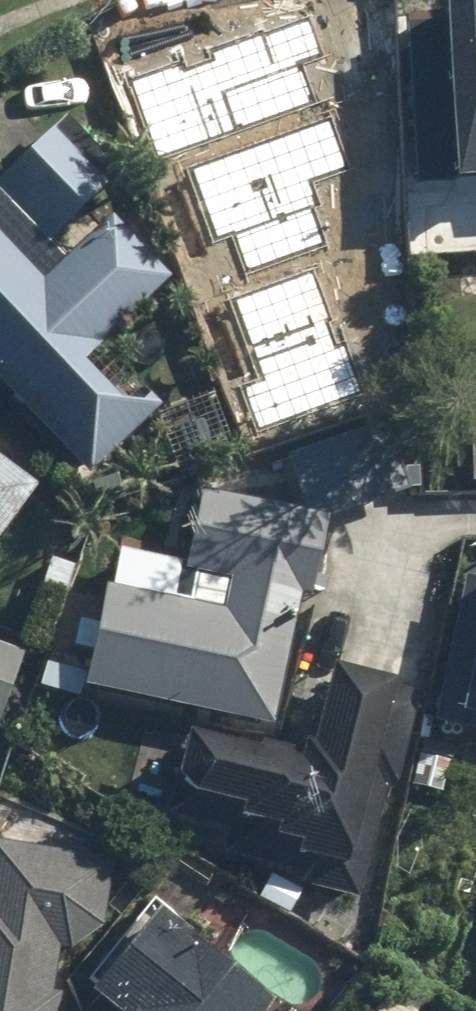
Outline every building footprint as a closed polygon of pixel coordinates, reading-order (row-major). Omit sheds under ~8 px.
[(475,168),(475,0),(436,3),(448,170),(475,168)] [(132,81),(159,153),(309,99),(294,59),(327,47),(316,15),(132,81)] [(0,183),(0,377),(95,477),(169,405),(111,344),(180,277),(122,217),(75,262),(55,240),(115,182),(60,125),(0,183)] [(191,168),(212,237),(231,231),(244,273),(324,249),(301,172),(340,161),(330,126),(191,168)] [(246,382),(261,426),(361,391),(316,265),(225,298),(254,379),(246,382)] [(467,480),(475,480),(475,387),(465,387),(467,480)] [(0,452),(0,562),(52,490),(0,452)] [(85,700),(292,734),(314,601),(327,603),(341,518),(215,497),(203,570),(179,566),(174,598),(103,587),(85,700)] [(452,721),(475,726),(475,611),(452,721)] [(0,635),(0,731),(6,733),(37,649),(0,635)] [(320,753),(202,732),(174,813),(374,916),(416,676),(335,662),(320,753)] [(0,837),(0,1010),(66,1010),(68,996),(62,995),(69,946),(87,949),(116,920),(122,856),(0,837)] [(165,902),(98,977),(108,985),(104,990),(129,1010),(283,1010),(288,1005),(165,902)]
